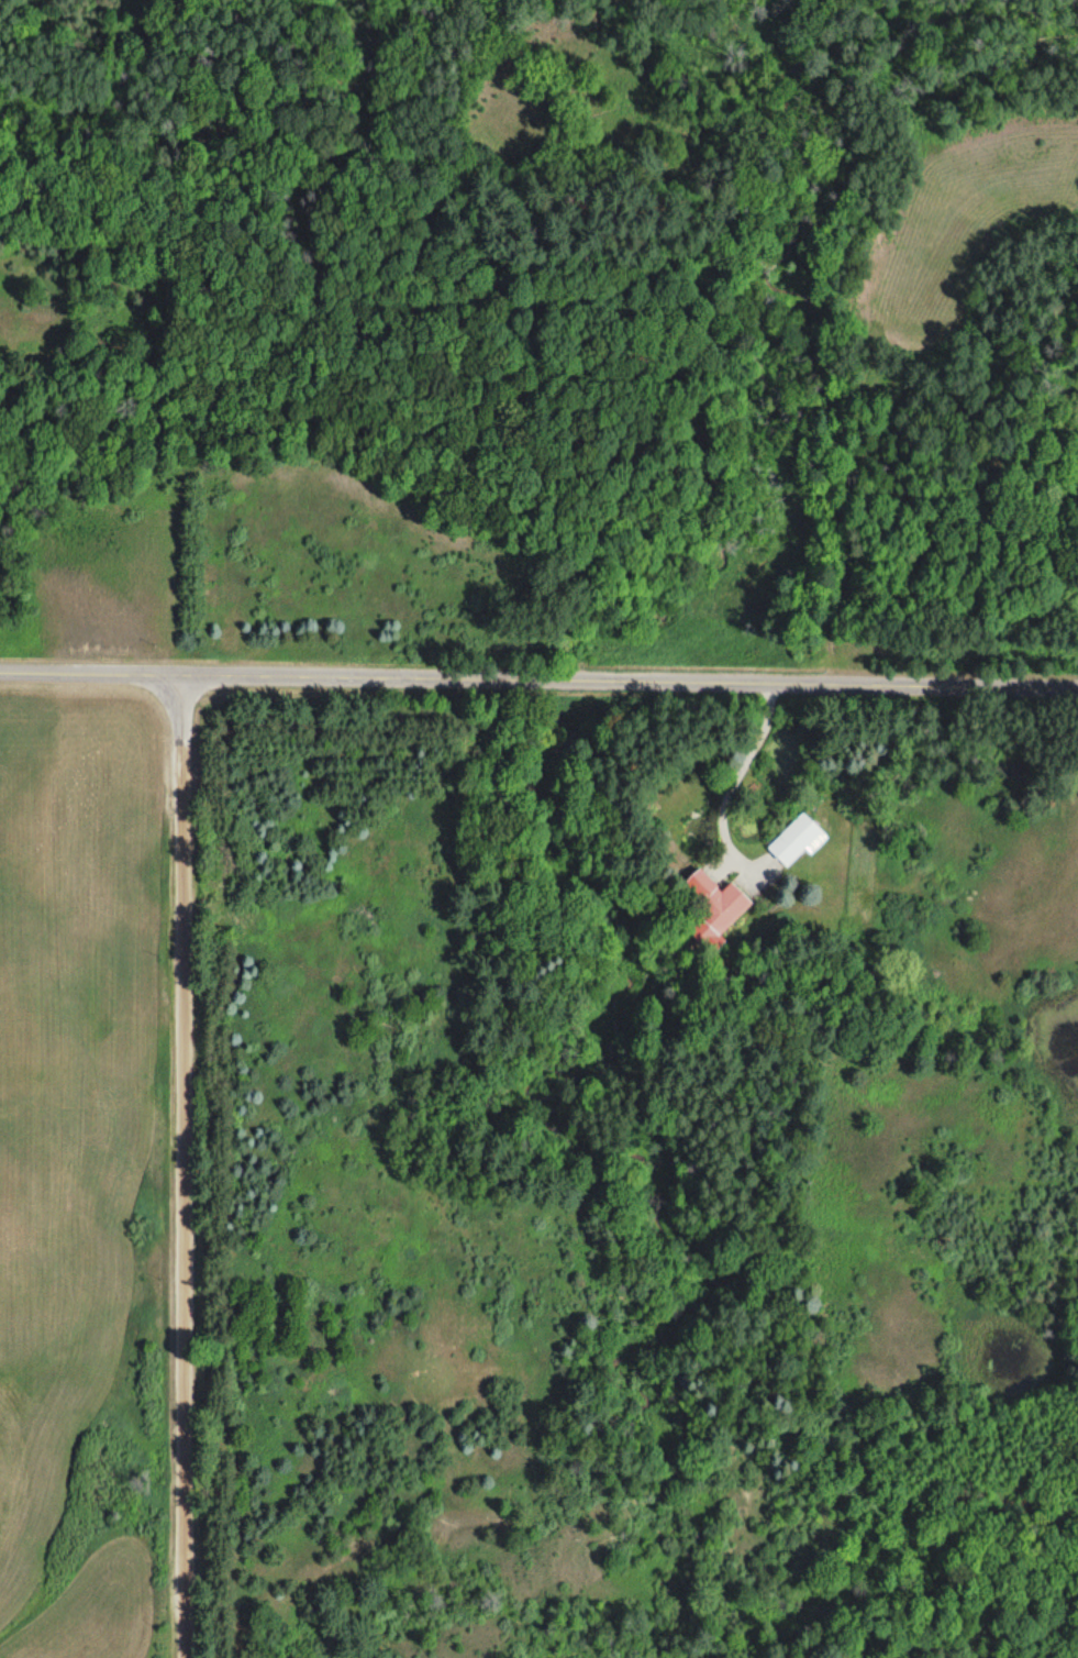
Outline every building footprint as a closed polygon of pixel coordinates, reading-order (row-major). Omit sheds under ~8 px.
[(768,848),(787,868),(807,848),(813,854),(829,838),(804,813),(768,848)] [(754,905),(732,883),(723,892),(701,869),(679,891),(690,902),(676,916),(708,949),(754,905)]
